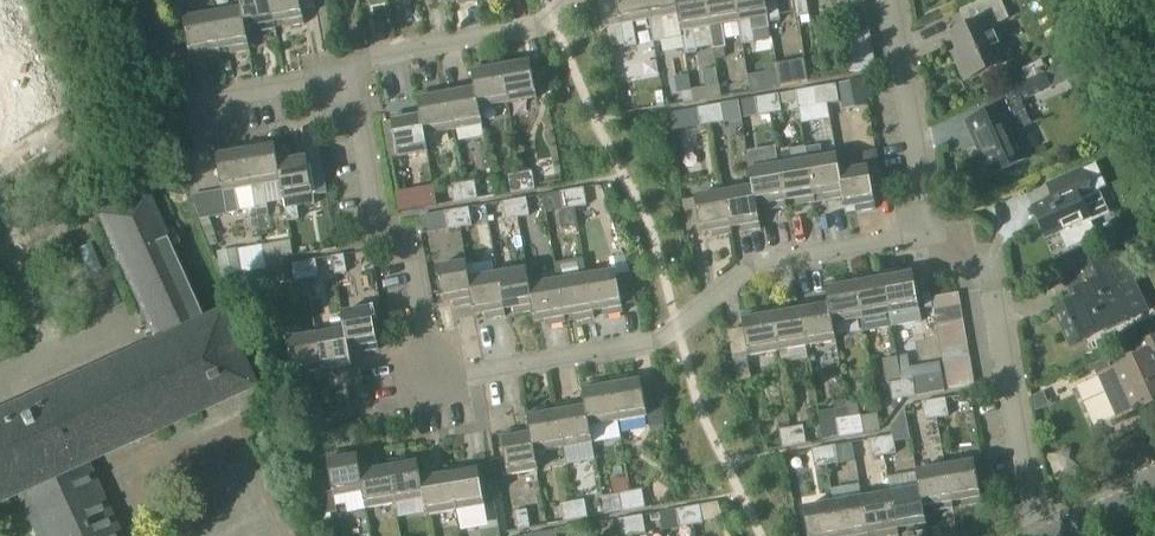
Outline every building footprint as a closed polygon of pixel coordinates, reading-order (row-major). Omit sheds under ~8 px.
[(270,0),(240,0),(242,11),(242,12),(245,30),(246,29),(254,28),(255,35),(276,31),(275,24),(274,25),(270,0)] [(275,24),(286,23),(287,29),(305,26),(301,0),(270,0),(274,25),(275,24)] [(625,49),(637,47),(633,25),(650,22),(651,22),(647,0),(617,0),(625,49)] [(666,42),(662,21),(679,18),(680,18),(676,0),(647,0),(651,22),(650,22),(653,44),(666,42)] [(679,18),(685,57),(698,55),(697,50),(714,47),(711,31),(712,31),(707,0),(676,0),(680,18),(679,18)] [(712,31),(711,31),(714,47),(715,52),(725,50),(727,50),(723,28),(739,25),(740,25),(736,0),(707,0),(712,31)] [(740,25),(739,25),(743,47),(755,45),(751,23),(768,20),(768,22),(768,20),(769,20),(765,0),(736,0),(740,25)] [(769,20),(768,20),(768,22),(770,25),(781,23),(777,1),(781,0),(765,0),(769,20)] [(797,20),(800,20),(804,19),(809,18),(810,18),(807,0),(794,0),(797,20)] [(839,11),(866,7),(864,0),(837,0),(839,11)] [(963,61),(957,63),(966,82),(1008,63),(992,27),(1005,21),(995,0),(983,0),(960,11),(968,28),(951,36),(963,61)] [(868,19),(866,7),(839,11),(841,24),(868,19)] [(242,12),(242,11),(215,16),(221,53),(222,52),(231,51),(232,57),(250,53),(246,29),(245,30),(242,12)] [(215,16),(185,21),(191,57),(202,55),(203,61),(223,58),(222,52),(221,53),(215,16)] [(868,19),(841,24),(843,37),(870,32),(868,19)] [(870,32),(843,37),(845,50),(872,45),(870,32)] [(872,45),(845,50),(848,63),(874,58),(872,45)] [(715,52),(716,61),(726,59),(725,50),(715,52)] [(874,58),(848,63),(850,76),(876,71),(874,58)] [(1027,81),(1011,89),(1012,90),(1018,104),(1021,102),(1052,89),(1051,87),(1088,71),(1083,58),(1073,63),(1045,75),(1045,73),(1037,77),(1027,81)] [(510,104),(537,99),(531,64),(521,65),(520,60),(501,63),(502,69),(504,69),(510,104)] [(804,61),(776,65),(780,87),(807,83),(804,61)] [(764,66),(768,89),(780,87),(776,65),(776,64),(764,66)] [(1022,70),(1027,81),(1037,77),(1031,65),(1022,70)] [(476,92),(477,92),(480,109),(481,109),(510,104),(504,69),(502,69),(494,70),(493,66),(472,69),(476,92)] [(839,85),(841,98),(866,94),(864,81),(839,85)] [(824,88),(827,105),(838,103),(835,86),(824,88)] [(448,97),(449,97),(455,133),(485,128),(481,109),(480,109),(477,92),(476,92),(467,94),(466,88),(447,91),(448,97)] [(824,88),(812,90),(795,93),(800,118),(806,117),(805,109),(827,105),(824,88)] [(1032,127),(1021,102),(1018,104),(1012,90),(984,102),(989,113),(968,123),(991,175),(1029,158),(1017,133),(1032,127)] [(449,97),(448,97),(438,99),(437,93),(418,96),(422,119),(423,119),(426,138),(427,138),(455,133),(449,97)] [(755,99),(758,117),(782,113),(779,95),(755,99)] [(698,109),(701,126),(724,123),(721,105),(698,109)] [(423,119),(422,119),(413,121),(411,114),(392,118),(400,159),(429,154),(427,138),(426,138),(423,119)] [(1107,139),(1121,133),(1116,122),(1102,128),(1107,139)] [(278,160),(278,159),(276,148),(265,149),(264,145),(245,148),(246,153),(253,189),(256,211),(268,209),(269,209),(265,187),(281,184),(282,184),(278,160)] [(838,157),(822,160),(820,148),(805,150),(808,163),(814,199),(815,199),(825,197),(826,203),(845,200),(841,174),(838,157)] [(246,153),(237,155),(236,150),(218,153),(228,216),(239,214),(236,192),(253,189),(246,153)] [(297,156),(278,159),(278,160),(282,184),(281,184),(288,224),(300,222),(296,199),(315,196),(309,159),(298,161),(297,156)] [(814,199),(808,163),(779,168),(786,205),(786,204),(795,203),(796,208),(816,205),(815,199),(814,199)] [(786,205),(779,168),(752,172),(755,188),(755,189),(756,189),(759,209),(768,207),(769,213),(787,209),(786,204),(786,205)] [(870,169),(841,174),(845,200),(847,210),(858,208),(859,214),(877,211),(870,169)] [(1056,183),(1062,196),(1033,209),(1047,240),(1061,233),(1068,250),(1097,237),(1090,223),(1109,215),(1098,190),(1092,193),(1082,171),(1056,183)] [(532,172),(520,174),(523,192),(535,190),(532,172)] [(523,192),(520,174),(508,176),(511,194),(523,192)] [(475,182),(463,184),(466,202),(478,200),(475,182)] [(466,202),(463,184),(451,186),(454,204),(466,202)] [(396,194),(399,214),(438,207),(434,187),(396,194)] [(759,209),(756,189),(755,189),(755,188),(726,193),(732,229),(740,227),(742,234),(762,230),(758,209),(759,209)] [(575,208),(575,209),(587,207),(584,189),(573,191),(572,191),(575,208)] [(560,193),(563,211),(575,209),(575,208),(572,191),(560,193)] [(731,229),(732,229),(726,193),(695,199),(701,235),(712,233),(713,239),(733,235),(731,229)] [(157,347),(0,418),(0,503),(17,495),(36,535),(117,535),(85,467),(251,393),(217,316),(204,323),(147,197),(99,218),(157,347)] [(515,201),(518,218),(530,216),(527,199),(515,201)] [(518,218),(515,201),(503,203),(506,220),(518,218)] [(456,212),(459,228),(472,226),(469,209),(456,212)] [(459,228),(456,212),(443,214),(446,230),(459,228)] [(1119,308),(1136,300),(1114,251),(1086,263),(1096,285),(1071,296),(1074,304),(1055,313),(1071,348),(1126,323),(1119,308)] [(346,256),(335,258),(337,275),(348,273),(346,256)] [(305,262),(308,280),(320,278),(317,261),(305,262)] [(220,265),(222,278),(244,274),(241,262),(220,265)] [(308,280),(305,262),(293,264),(296,282),(308,280)] [(470,281),(467,265),(439,270),(445,305),(456,303),(457,310),(474,307),(470,281)] [(536,314),(531,287),(529,271),(500,276),(506,313),(507,313),(517,311),(518,317),(536,314)] [(613,273),(588,277),(594,313),(595,313),(604,311),(605,317),(624,314),(617,272),(613,273)] [(895,328),(922,324),(914,276),(906,277),(905,272),(886,275),(887,281),(888,280),(893,317),(895,328)] [(500,276),(470,281),(474,307),(476,318),(487,316),(488,322),(508,318),(507,313),(506,313),(500,276)] [(595,313),(594,313),(588,277),(560,282),(566,318),(577,316),(578,322),(596,319),(595,313)] [(888,280),(887,281),(876,282),(875,277),(855,281),(856,286),(863,322),(865,335),(895,330),(895,328),(893,317),(888,280)] [(566,318),(560,282),(531,287),(536,314),(537,323),(547,322),(548,327),(567,324),(566,318)] [(856,286),(846,288),(845,282),(826,286),(830,306),(830,308),(832,308),(835,327),(836,327),(863,322),(856,286)] [(938,312),(962,307),(960,294),(935,298),(938,312)] [(832,308),(830,308),(830,306),(820,308),(819,302),(799,306),(800,312),(801,312),(807,347),(811,347),(838,342),(836,327),(835,327),(832,308)] [(807,347),(801,312),(800,312),(791,313),(790,307),(771,310),(772,316),(773,316),(779,352),(806,347),(807,347)] [(962,307),(938,312),(940,325),(965,320),(962,307)] [(350,352),(351,352),(361,350),(362,354),(380,351),(373,310),(343,315),(346,332),(350,352)] [(779,352),(773,316),(772,316),(762,318),(761,312),(742,316),(749,358),(779,352)] [(965,320),(940,325),(942,338),(967,333),(965,320)] [(346,332),(318,337),(324,373),(325,373),(334,371),(335,377),(355,374),(351,352),(350,352),(346,332)] [(967,333),(942,338),(945,351),(969,346),(967,333)] [(324,373),(318,337),(288,342),(294,378),(304,376),(305,382),(326,378),(325,373),(324,373)] [(1134,346),(1140,359),(1112,372),(1098,378),(1117,421),(1154,404),(1154,337),(1134,346)] [(972,359),(969,346),(945,351),(947,364),(972,359)] [(972,359),(947,364),(949,377),(974,372),(972,359)] [(751,380),(750,377),(748,364),(734,367),(736,378),(738,383),(751,380)] [(974,372),(949,377),(951,390),(976,385),(974,372)] [(918,396),(945,392),(942,374),(915,379),(918,396)] [(619,423),(648,418),(641,382),(631,384),(630,379),(611,382),(611,387),(613,387),(619,423)] [(915,379),(903,381),(906,399),(918,396),(915,379)] [(906,399),(903,381),(891,383),(894,401),(906,399)] [(591,427),(619,423),(613,387),(611,387),(603,389),(602,384),(582,387),(586,411),(587,411),(588,410),(591,427)] [(1031,399),(1034,405),(1037,412),(1049,407),(1043,393),(1033,398),(1031,399)] [(948,399),(936,401),(939,419),(951,417),(948,399)] [(858,401),(847,403),(848,409),(849,419),(861,417),(858,401)] [(939,419),(936,401),(924,404),(927,421),(939,419)] [(588,410),(587,411),(586,411),(579,412),(577,405),(557,409),(558,416),(559,415),(565,451),(595,446),(592,429),(591,429),(591,427),(588,410)] [(559,415),(558,416),(549,417),(548,411),(528,415),(532,437),(533,437),(537,456),(565,451),(559,415)] [(818,414),(823,442),(832,441),(827,412),(818,414)] [(861,418),(864,434),(864,435),(881,432),(878,415),(863,417),(861,418)] [(861,417),(849,419),(848,419),(849,420),(852,436),(852,437),(864,435),(864,434),(861,418),(861,417)] [(840,440),(852,437),(852,436),(849,420),(848,419),(836,421),(840,440)] [(791,429),(794,446),(806,444),(803,427),(801,427),(791,429)] [(783,448),(794,446),(791,429),(780,431),(783,448)] [(502,436),(509,479),(540,473),(537,456),(533,437),(532,437),(523,439),(522,433),(502,436)] [(883,439),(886,457),(897,455),(895,437),(883,439)] [(886,457),(883,439),(871,441),(874,459),(886,457)] [(823,449),(826,466),(837,464),(835,447),(823,449)] [(826,466),(823,449),(811,450),(814,468),(826,466)] [(348,454),(328,458),(336,506),(346,505),(347,514),(367,511),(364,494),(365,494),(361,470),(359,458),(349,460),(348,454)] [(953,504),(954,504),(963,502),(964,507),(983,503),(976,461),(947,467),(953,504)] [(421,477),(419,465),(408,467),(407,462),(388,465),(388,470),(389,470),(395,506),(424,501),(425,501),(421,477)] [(379,467),(361,470),(365,494),(364,494),(367,511),(395,506),(389,470),(388,470),(379,472),(379,467)] [(925,509),(934,507),(934,512),(954,509),(954,504),(953,504),(947,467),(917,472),(920,488),(921,488),(925,509)] [(458,513),(485,509),(478,472),(471,474),(470,469),(450,472),(451,477),(458,513)] [(441,473),(421,477),(425,501),(424,501),(427,518),(458,513),(451,477),(442,479),(441,473)] [(921,488),(920,488),(891,493),(892,496),(898,530),(908,528),(909,534),(929,530),(925,509),(921,488)] [(632,493),(636,511),(647,509),(644,491),(632,493)] [(636,511),(632,493),(620,495),(624,513),(636,511)] [(868,535),(869,535),(878,533),(879,535),(898,535),(899,535),(898,530),(892,496),(863,501),(868,535)] [(575,503),(578,520),(590,518),(587,500),(575,503)] [(869,535),(868,535),(863,501),(833,506),(838,535),(869,535)] [(578,520),(575,503),(563,505),(567,522),(578,520)] [(700,506),(688,508),(691,526),(703,524),(700,506)] [(804,511),(809,535),(838,535),(833,506),(804,511)] [(688,508),(677,510),(679,528),(691,526),(688,508)] [(520,530),(533,528),(529,510),(517,513),(520,530)] [(631,519),(634,535),(637,535),(646,535),(643,517),(631,519)] [(631,519),(619,521),(622,535),(634,535),(631,519)]
